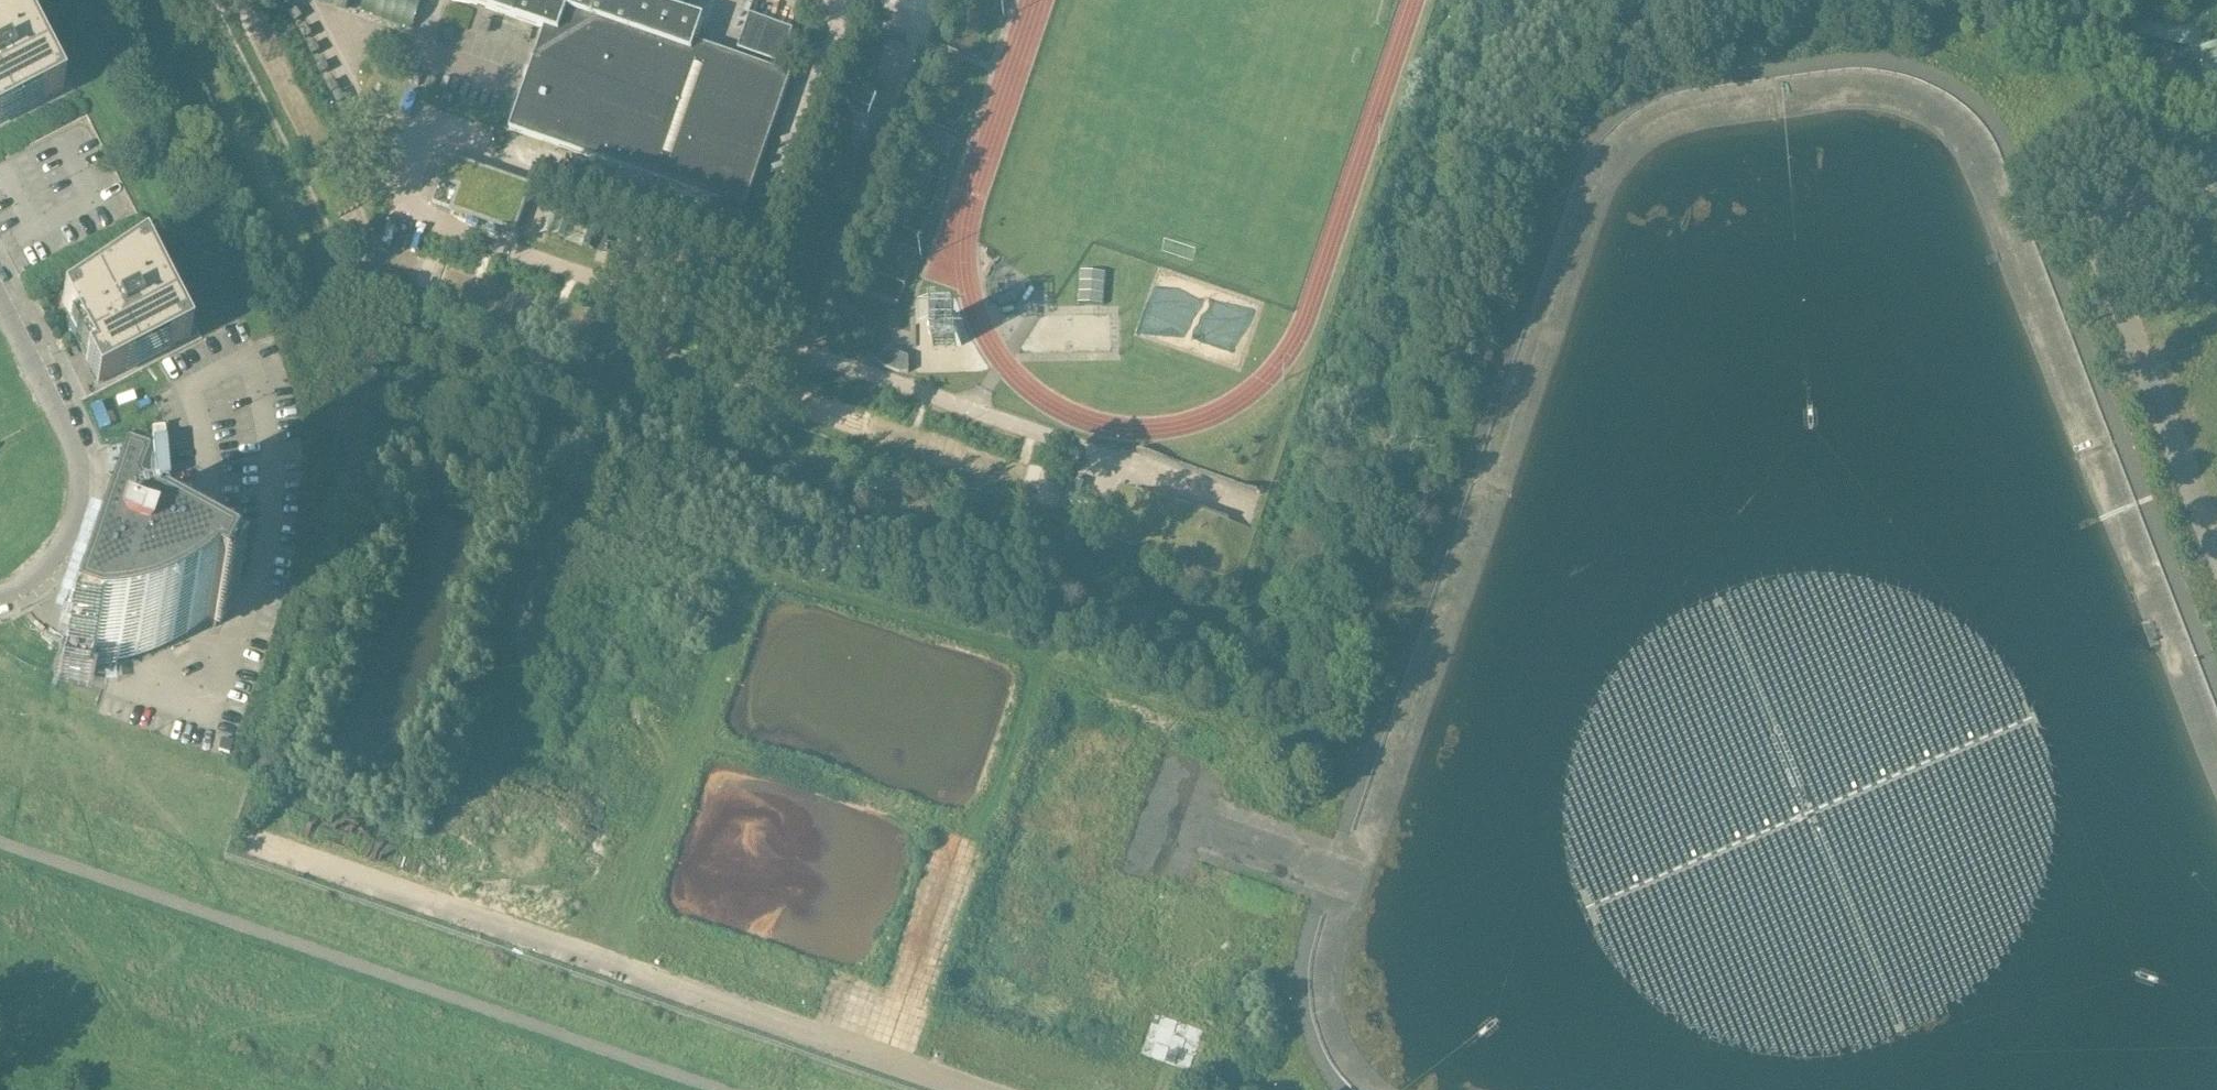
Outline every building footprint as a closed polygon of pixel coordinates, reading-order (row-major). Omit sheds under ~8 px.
[(544,29),(509,130),(744,212),(792,77),(696,43),(704,19),(649,0),(460,0),(544,29)] [(63,92),(44,55),(37,59),(29,43),(35,39),(16,2),(0,13),(0,125),(63,92)] [(2191,49),(2208,47),(2211,31),(2132,14),(2128,36),(2191,49)] [(2190,57),(2216,123),(2216,46),(2190,57)] [(61,304),(85,349),(91,360),(85,364),(97,387),(157,356),(190,339),(171,302),(164,306),(156,290),(163,286),(144,249),(121,264),(124,270),(87,295),(84,289),(61,304)] [(890,350),(879,361),(885,368),(902,374),(911,373),(911,358),(890,350)] [(127,563),(130,553),(139,530),(114,521),(89,593),(90,593),(88,599),(87,599),(87,600),(87,601),(83,615),(82,615),(81,615),(81,616),(82,617),(79,624),(64,669),(85,677),(88,678),(92,665),(116,663),(115,666),(116,666),(117,663),(134,659),(134,662),(135,662),(135,659),(151,654),(152,656),(153,656),(152,653),(167,646),(169,648),(170,648),(168,646),(183,637),(185,639),(186,638),(184,637),(203,622),(215,629),(227,605),(149,563),(147,570),(127,563)] [(221,741),(218,752),(229,755),(232,744),(221,741)] [(1176,1065),(1180,1054),(1169,1050),(1165,1061),(1176,1065)]
